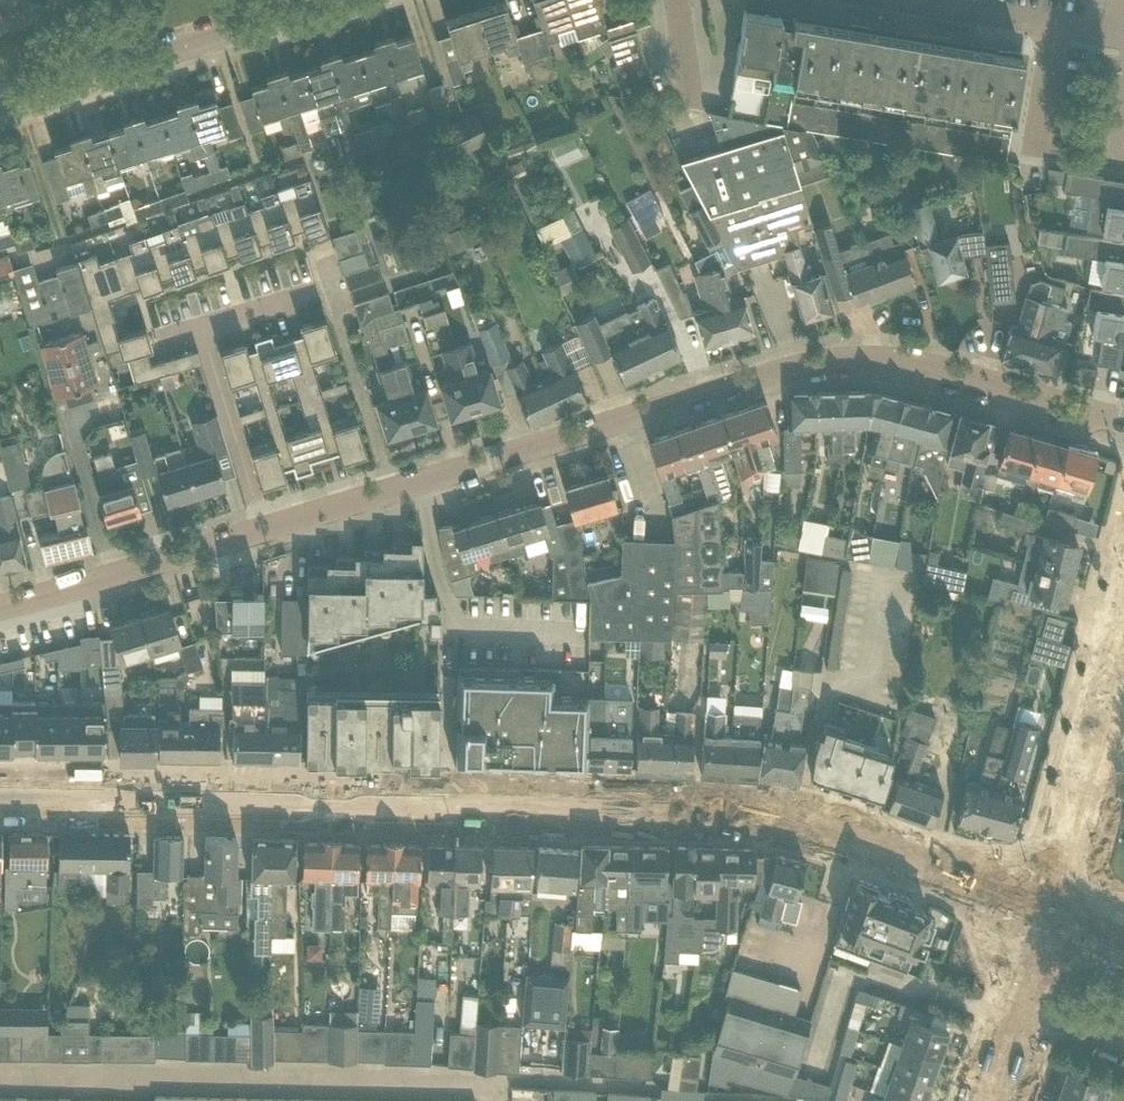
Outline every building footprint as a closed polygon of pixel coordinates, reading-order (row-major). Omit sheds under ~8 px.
[(571,20),(565,0),(532,0),(541,28),(528,32),(544,80),(552,78),(550,52),(547,43),(559,39),(560,43),(577,38),(571,20)] [(571,20),(577,38),(607,29),(597,0),(565,0),(571,20)] [(544,80),(528,32),(516,37),(504,1),(475,10),(486,47),(503,41),(508,56),(520,52),(522,61),(536,83),(544,80)] [(765,103),(779,22),(780,15),(744,9),(727,114),(762,120),(765,103)] [(470,52),(486,47),(475,10),(445,20),(457,55),(444,59),(451,84),(466,80),(463,70),(475,66),(470,52)] [(1004,160),(1022,55),(792,17),(791,23),(779,22),(765,103),(762,120),(781,123),(811,128),(983,155),(1004,160)] [(612,52),(639,43),(635,30),(608,39),(612,52)] [(425,77),(419,58),(412,36),(395,42),(393,36),(383,40),(398,86),(425,77)] [(398,86),(383,40),(373,43),(374,48),(358,54),(368,85),(369,89),(371,95),(387,90),(390,97),(400,94),(398,86)] [(643,56),(639,43),(612,52),(616,64),(643,56)] [(368,85),(358,54),(342,59),(340,53),(330,57),(346,109),(357,106),(353,94),(369,89),(368,85)] [(648,71),(643,56),(616,64),(612,66),(617,81),(648,71)] [(321,65),(305,70),(315,102),(319,117),(337,111),(342,128),(335,131),(345,162),(361,156),(359,149),(354,133),(346,109),(330,57),(319,60),(321,65)] [(286,70),(276,73),(288,111),(293,128),(297,142),(298,142),(301,151),(301,150),(312,147),(303,121),(299,107),(315,102),(305,70),(288,76),(286,70)] [(658,103),(648,71),(617,81),(622,96),(658,103)] [(288,111),(276,73),(266,77),(267,82),(250,88),(253,95),(240,100),(250,132),(264,127),(262,119),(278,114),(283,131),(293,128),(288,111)] [(451,111),(442,84),(428,89),(436,115),(451,111)] [(196,99),(186,102),(203,156),(214,152),(214,150),(209,136),(224,131),(227,139),(241,134),(231,102),(218,106),(215,99),(212,87),(194,93),(195,97),(196,99)] [(203,156),(186,102),(176,105),(177,111),(161,116),(171,148),(187,142),(192,159),(203,156)] [(424,107),(406,113),(409,124),(427,118),(424,107)] [(800,185),(795,169),(781,123),(762,120),(727,114),(708,111),(720,148),(680,161),(691,182),(702,202),(708,215),(758,199),(758,197),(800,185)] [(476,112),(439,129),(451,154),(487,137),(476,112)] [(171,148),(161,116),(145,121),(143,116),(133,119),(144,156),(149,169),(150,175),(158,173),(156,167),(163,165),(159,151),(171,148)] [(144,156),(133,119),(122,122),(124,128),(108,133),(118,164),(134,159),(138,172),(149,169),(144,156)] [(826,160),(811,128),(781,123),(795,169),(826,160)] [(377,144),(373,128),(354,133),(359,149),(377,144)] [(89,133),(79,136),(91,173),(96,189),(97,192),(108,189),(124,184),(118,164),(108,133),(91,138),(89,133)] [(571,135),(550,144),(559,163),(580,153),(571,135)] [(55,157),(42,161),(48,182),(55,202),(70,197),(86,193),(96,189),(91,173),(79,136),(69,139),(70,145),(53,150),(55,157)] [(301,151),(298,142),(297,142),(281,147),(284,159),(301,153),(301,150),(301,151)] [(382,159),(377,144),(359,149),(361,156),(364,164),(382,159)] [(952,194),(973,188),(964,155),(939,151),(952,194)] [(520,160),(509,165),(514,177),(525,172),(520,160)] [(20,168),(18,161),(1,167),(0,163),(0,200),(1,202),(4,213),(11,210),(14,206),(39,198),(29,165),(20,168)] [(226,164),(209,171),(213,182),(230,176),(226,164)] [(1063,190),(1071,192),(1092,195),(1086,224),(1086,229),(1123,235),(1123,206),(1112,205),(1101,203),(1099,202),(1100,193),(1103,176),(1066,170),(1063,190)] [(213,182),(209,171),(193,176),(197,188),(213,182)] [(327,228),(310,178),(293,184),(296,194),(280,199),(277,190),(276,190),(293,239),(294,239),(292,233),(304,229),(306,235),(327,228)] [(794,229),(810,224),(812,224),(800,185),(758,197),(758,199),(708,215),(737,269),(784,254),(803,317),(831,308),(821,275),(809,278),(799,245),(794,229)] [(650,188),(626,201),(640,228),(664,215),(650,188)] [(185,189),(159,198),(163,210),(189,201),(185,189)] [(293,239),(276,190),(260,196),(263,205),(247,211),(244,201),(243,201),(260,251),(261,251),(259,245),(271,241),(273,246),(293,239)] [(163,210),(159,198),(143,204),(147,215),(163,210)] [(260,251),(243,201),(227,207),(231,216),(215,222),(211,212),(211,213),(228,262),(226,256),(238,252),(240,258),(260,251)] [(702,202),(688,209),(711,251),(714,250),(722,265),(725,275),(737,269),(708,215),(702,202)] [(965,270),(955,235),(939,239),(928,202),(908,208),(924,262),(932,260),(936,279),(965,270)] [(123,214),(120,204),(103,210),(107,220),(123,214)] [(583,230),(573,209),(535,228),(544,246),(560,238),(575,269),(598,257),(594,250),(583,230)] [(107,220),(103,210),(87,215),(91,225),(107,220)] [(207,210),(178,220),(179,224),(178,224),(195,274),(196,273),(194,268),(205,264),(207,270),(217,266),(228,262),(211,213),(208,214),(207,210)] [(650,259),(627,219),(610,229),(632,269),(650,259)] [(362,250),(356,230),(353,221),(341,225),(343,234),(331,237),(338,258),(362,250)] [(448,231),(457,249),(476,240),(467,222),(448,231)] [(195,274),(178,224),(162,229),(165,239),(149,245),(146,235),(145,235),(162,285),(163,285),(161,279),(172,275),(174,281),(195,274)] [(883,295),(864,242),(859,244),(856,242),(851,244),(850,247),(839,251),(830,224),(813,228),(835,298),(851,292),(856,305),(883,295)] [(1040,228),(1038,241),(1051,243),(1053,230),(1040,228)] [(14,243),(13,241),(11,232),(0,236),(0,247),(14,243)] [(914,283),(907,262),(899,241),(892,243),(889,232),(876,237),(864,242),(883,295),(914,283)] [(1063,252),(1093,257),(1099,258),(1104,259),(1100,278),(1100,283),(1123,287),(1123,241),(1067,232),(1066,232),(1064,244),(1063,252)] [(162,285),(145,235),(129,241),(133,250),(116,256),(128,291),(140,287),(142,292),(162,285)] [(14,243),(14,244),(17,252),(33,247),(29,236),(13,241),(14,243)] [(1008,242),(985,244),(991,303),(1014,300),(1008,242)] [(367,265),(367,264),(362,250),(338,258),(343,273),(367,265)] [(711,251),(694,260),(700,271),(708,269),(728,339),(738,336),(742,338),(748,337),(750,332),(753,331),(743,297),(732,300),(725,275),(722,265),(714,250),(711,251)] [(14,269),(9,253),(0,255),(0,276),(15,272),(14,269)] [(128,291),(116,256),(99,262),(96,253),(77,258),(97,326),(115,319),(107,295),(113,293),(114,296),(128,291)] [(378,261),(367,264),(367,265),(343,273),(348,289),(383,277),(378,261)] [(89,306),(76,262),(56,268),(57,275),(58,274),(69,312),(89,306)] [(668,262),(655,268),(669,297),(679,317),(693,312),(703,346),(706,345),(710,348),(716,346),(718,342),(728,339),(708,269),(700,271),(693,273),(704,308),(693,311),(668,262)] [(569,267),(553,274),(560,291),(569,287),(565,279),(573,275),(569,267)] [(58,274),(57,275),(38,281),(49,318),(69,312),(58,274)] [(49,318),(38,281),(37,276),(16,282),(29,325),(49,318)] [(1010,324),(1000,359),(1004,360),(1006,364),(1010,365),(1014,363),(1025,366),(1044,301),(1050,283),(1039,280),(1030,283),(1026,295),(1023,303),(1028,304),(1021,327),(1016,326),(1010,324)] [(1044,301),(1025,366),(1036,369),(1038,373),(1043,375),(1047,372),(1051,373),(1060,340),(1065,341),(1071,322),(1064,320),(1067,308),(1058,306),(1059,305),(1056,304),(1057,300),(1060,301),(1064,287),(1050,283),(1044,301)] [(1083,306),(1084,306),(1095,308),(1091,333),(1100,335),(1101,335),(1099,343),(1096,363),(1118,367),(1123,338),(1123,339),(1123,293),(1121,293),(1089,287),(1089,288),(1084,303),(1083,306)] [(388,292),(374,296),(353,303),(360,326),(372,316),(393,309),(388,292)] [(419,299),(424,324),(447,320),(442,294),(419,299)] [(637,306),(639,309),(627,314),(653,369),(680,356),(653,299),(637,306)] [(398,307),(393,309),(372,316),(376,328),(402,320),(398,307)] [(653,369),(627,314),(626,311),(598,324),(594,315),(576,323),(583,341),(593,362),(612,353),(625,382),(653,369)] [(313,364),(337,357),(325,318),(302,325),(305,334),(292,338),(310,397),(322,393),(321,390),(313,364)] [(151,348),(149,341),(145,327),(121,334),(115,319),(97,326),(105,352),(119,348),(122,355),(127,354),(134,381),(170,371),(166,359),(150,363),(146,349),(151,348)] [(402,320),(376,328),(378,335),(397,330),(401,342),(408,339),(402,320)] [(511,355),(496,320),(477,328),(492,363),(511,355)] [(97,383),(90,361),(82,333),(40,345),(56,395),(97,383)] [(310,397),(292,338),(279,342),(277,333),(254,340),(266,378),(267,378),(289,371),(298,401),(310,397)] [(266,378),(254,340),(256,349),(247,352),(244,343),(219,351),(231,389),(254,382),(262,407),(263,411),(276,407),(267,378),(266,378)] [(411,429),(392,365),(386,346),(384,340),(380,341),(369,345),(387,400),(377,403),(387,436),(389,435),(393,437),(400,435),(402,431),(411,429)] [(492,380),(488,368),(478,371),(469,341),(455,346),(474,409),(483,406),(487,409),(494,406),(496,403),(498,402),(492,380)] [(586,400),(572,370),(559,342),(543,349),(553,372),(542,377),(559,413),(586,400)] [(474,409),(455,346),(440,350),(449,380),(440,383),(444,395),(450,417),(453,416),(456,418),(463,416),(465,412),(474,409)] [(201,362),(197,350),(187,353),(190,365),(201,362)] [(190,365),(187,353),(177,356),(180,368),(190,365)] [(180,368),(177,356),(166,359),(170,371),(180,368)] [(559,413),(542,377),(533,382),(522,359),(504,367),(531,426),(559,413)] [(428,400),(425,389),(416,392),(406,360),(392,365),(411,429),(420,426),(424,428),(431,426),(433,422),(435,421),(428,400)] [(1073,364),(1068,378),(1080,381),(1093,385),(1096,367),(1082,365),(1073,364)] [(177,387),(172,372),(160,376),(164,391),(177,387)] [(347,390),(345,382),(332,386),(335,394),(347,390)] [(335,394),(332,386),(321,390),(322,393),(323,397),(335,394)] [(866,425),(870,391),(864,390),(839,391),(841,450),(854,450),(853,426),(866,425)] [(788,427),(783,427),(784,452),(784,471),(801,471),(800,451),(800,427),(817,427),(816,391),(787,392),(788,414),(788,427)] [(839,391),(816,391),(817,427),(828,426),(829,451),(829,465),(840,465),(841,450),(839,391)] [(878,392),(870,391),(866,425),(874,428),(868,451),(872,453),(870,462),(882,466),(901,398),(878,392)] [(367,453),(355,415),(331,422),(323,397),(322,393),(310,397),(328,456),(338,452),(341,461),(367,453)] [(328,456),(310,397),(298,401),(307,430),(285,436),(284,437),(296,475),(321,467),(318,459),(328,456)] [(891,433),(882,466),(897,469),(899,459),(909,462),(916,439),(914,438),(923,404),(901,398),(891,433)] [(776,436),(771,421),(764,400),(742,408),(764,471),(774,467),(765,440),(776,436)] [(943,446),(947,433),(953,412),(923,404),(914,438),(916,439),(920,440),(914,463),(922,465),(920,471),(924,471),(937,496),(942,468),(941,468),(947,447),(943,446)] [(284,437),(285,436),(276,407),(263,411),(265,415),(272,440),(249,448),(261,486),(286,478),(283,469),(293,467),(295,475),(296,475),(284,437)] [(265,415),(263,411),(262,407),(250,411),(253,419),(265,415)] [(742,408),(718,416),(731,451),(734,450),(743,478),(764,471),(742,408)] [(253,419),(250,411),(238,415),(241,422),(253,419)] [(215,453),(228,449),(217,414),(203,418),(206,428),(195,432),(203,457),(185,462),(195,495),(225,486),(215,453)] [(950,451),(946,464),(963,468),(960,480),(977,485),(982,468),(988,447),(981,445),(987,421),(960,414),(954,435),(950,451)] [(719,455),(731,451),(718,416),(694,424),(716,486),(720,498),(732,494),(719,455)] [(674,431),(672,432),(684,467),(686,467),(696,463),(705,490),(708,501),(716,499),(720,498),(716,486),(694,424),(674,431)] [(1009,427),(995,473),(997,474),(997,473),(1022,480),(1021,481),(1023,482),(1025,476),(1026,474),(1026,472),(1027,472),(1038,436),(1009,427)] [(155,470),(144,430),(131,434),(141,474),(155,470)] [(670,432),(648,440),(668,502),(681,498),(672,471),(682,468),(684,467),(672,432),(670,432)] [(1055,481),(1066,444),(1038,436),(1027,472),(1026,472),(1025,476),(1038,480),(1037,485),(1052,489),(1055,480),(1055,481)] [(18,441),(0,445),(0,458),(1,463),(8,490),(27,485),(18,441)] [(1081,498),(1095,453),(1066,444),(1055,481),(1055,480),(1052,489),(1081,498)] [(82,525),(74,479),(71,479),(64,449),(61,449),(58,450),(55,451),(53,452),(51,454),(49,455),(47,458),(45,461),(44,462),(43,465),(43,466),(42,470),(42,471),(42,475),(45,486),(25,491),(31,516),(54,511),(58,530),(38,535),(44,561),(92,549),(86,524),(82,525)] [(121,487),(117,474),(110,452),(93,457),(99,480),(103,492),(98,493),(106,521),(139,512),(131,484),(121,487)] [(195,495),(185,462),(169,467),(165,452),(153,456),(158,471),(156,472),(166,504),(195,495)] [(611,508),(615,507),(605,475),(564,487),(574,519),(611,508)] [(984,489),(980,504),(993,508),(998,493),(984,489)] [(26,565),(9,494),(0,496),(0,571),(26,565)] [(723,588),(716,499),(708,501),(670,514),(673,540),(671,589),(673,589),(705,589),(706,589),(723,589),(723,588)] [(1018,500),(1014,514),(1028,518),(1032,504),(1018,500)] [(564,550),(556,524),(546,527),(539,506),(538,502),(495,515),(504,543),(507,555),(524,550),(520,538),(536,533),(542,531),(549,555),(553,554),(552,596),(573,597),(564,550)] [(1046,507),(1042,522),(1072,530),(1076,515),(1046,507)] [(1028,518),(1014,514),(1001,510),(997,524),(1030,534),(1023,559),(1037,564),(1070,572),(1077,543),(1035,533),(1038,521),(1028,518)] [(490,560),(507,555),(495,515),(456,527),(456,525),(458,525),(458,524),(438,525),(438,535),(444,561),(450,579),(455,594),(472,594),(466,574),(475,571),(473,553),(487,548),(490,560)] [(799,534),(796,548),(822,552),(825,534),(827,521),(802,517),(799,534)] [(585,581),(579,542),(574,519),(556,524),(564,550),(573,597),(589,597),(589,580),(585,581)] [(796,548),(799,534),(791,532),(789,546),(796,548)] [(863,533),(859,559),(867,561),(872,534),(863,533)] [(843,556),(845,542),(846,538),(825,534),(822,552),(843,556)] [(752,537),(742,537),(743,571),(744,587),(758,587),(759,559),(760,542),(752,542),(752,537)] [(671,589),(673,540),(622,538),(620,574),(589,580),(589,597),(588,636),(625,636),(638,637),(671,637),(673,589),(671,589)] [(898,550),(896,566),(908,568),(910,556),(909,540),(900,538),(899,539),(898,550)] [(421,588),(422,539),(410,539),(410,547),(382,547),(382,555),(354,555),(354,563),(326,563),(326,571),(307,571),(307,599),(306,651),(307,651),(307,647),(419,615),(419,619),(421,619),(421,618),(428,618),(428,627),(438,627),(439,599),(437,599),(437,601),(434,601),(434,587),(432,587),(432,588),(421,588)] [(896,566),(898,550),(873,546),(871,562),(896,566)] [(838,561),(806,556),(801,589),(833,594),(838,561)] [(760,559),(759,560),(758,587),(771,587),(772,559),(760,559)] [(992,576),(987,596),(998,599),(999,595),(1031,604),(1033,593),(1063,600),(1070,572),(1037,564),(1023,559),(1022,559),(1017,583),(992,576)] [(927,562),(923,583),(947,588),(959,591),(962,592),(963,586),(966,569),(963,569),(937,564),(927,562)] [(842,568),(826,666),(836,668),(851,569),(842,568)] [(743,571),(723,571),(724,586),(744,587),(743,571)] [(704,629),(706,606),(705,606),(705,589),(673,589),(671,637),(670,649),(670,661),(680,661),(684,628),(704,629)] [(729,607),(729,589),(723,589),(706,589),(706,608),(729,607)] [(768,624),(771,589),(740,589),(739,610),(749,611),(749,624),(768,624)] [(231,609),(215,610),(217,631),(231,631),(262,631),(262,594),(261,590),(231,590),(231,598),(231,609)] [(213,596),(200,597),(200,613),(214,612),(213,596)] [(306,651),(307,599),(281,599),(281,651),(306,651)] [(168,608),(140,617),(149,650),(178,641),(168,608)] [(132,655),(149,650),(140,617),(111,626),(113,634),(100,638),(102,666),(104,692),(121,691),(120,665),(133,661),(132,655)] [(100,647),(98,634),(97,634),(89,635),(90,645),(90,648),(100,647)] [(625,636),(625,654),(637,654),(638,637),(625,636)] [(1046,657),(1051,639),(1036,636),(1031,653),(1046,657)] [(670,649),(671,637),(638,637),(637,654),(637,656),(662,657),(662,649),(670,649)] [(203,669),(194,640),(177,646),(185,673),(203,669)] [(68,645),(55,648),(57,657),(58,664),(80,664),(80,642),(68,645)] [(57,657),(55,648),(43,651),(45,660),(51,659),(57,657)] [(25,665),(23,656),(10,659),(12,668),(20,666),(25,665)] [(10,659),(0,661),(0,671),(5,670),(12,668),(10,659)] [(585,767),(586,733),(588,697),(586,697),(552,695),(553,677),(518,675),(518,668),(459,666),(458,674),(457,674),(456,713),(460,713),(460,724),(455,724),(454,763),(483,764),(483,759),(487,760),(486,764),(585,767)] [(185,673),(176,677),(176,687),(185,687),(185,673)] [(298,761),(299,704),(299,687),(299,676),(279,676),(279,674),(266,674),(266,701),(264,701),(264,760),(298,761)] [(176,687),(176,677),(158,677),(158,687),(176,687)] [(264,760),(264,701),(264,682),(231,682),(229,724),(233,724),(233,738),(233,760),(264,760)] [(777,780),(789,703),(791,691),(792,685),(779,684),(770,737),(762,736),(756,776),(777,780)] [(436,762),(437,689),(306,688),(305,761),(391,762),(391,754),(407,754),(406,762),(436,762)] [(153,759),(154,724),(154,713),(124,713),(121,691),(104,692),(106,720),(124,718),(125,724),(120,724),(120,759),(153,759)] [(797,741),(802,712),(803,705),(815,707),(817,695),(791,691),(789,703),(777,780),(798,784),(805,743),(797,741)] [(603,697),(602,734),(609,734),(607,768),(630,769),(633,697),(603,695),(603,697)] [(586,733),(585,767),(607,768),(609,734),(602,734),(603,697),(588,697),(588,698),(586,733)] [(12,701),(0,701),(0,752),(13,752),(13,748),(12,748),(12,701)] [(35,748),(35,701),(12,701),(12,748),(13,748),(34,748),(35,748)] [(58,752),(58,701),(35,701),(35,748),(34,748),(34,752),(58,752)] [(80,752),(80,701),(58,701),(58,752),(80,752)] [(104,752),(104,713),(103,701),(101,701),(80,701),(80,752),(104,752)] [(663,771),(665,733),(657,733),(659,705),(640,705),(638,732),(637,732),(635,770),(663,771)] [(189,723),(180,723),(179,759),(219,760),(219,725),(224,724),(223,709),(205,709),(189,709),(189,723)] [(674,734),(665,733),(663,771),(691,772),(694,711),(675,710),(674,734)] [(179,759),(180,723),(180,712),(168,712),(168,719),(159,719),(159,722),(159,737),(158,759),(179,759)] [(728,774),(731,736),(721,736),(722,713),(704,712),(701,773),(728,774)] [(758,715),(741,714),(732,714),(731,736),(728,774),(756,776),(759,738),(756,738),(758,715)] [(1022,777),(1036,725),(1014,719),(1011,727),(983,827),(1010,834),(1021,795),(1011,792),(1016,775),(1022,777)] [(843,727),(824,721),(820,733),(817,732),(813,747),(809,771),(813,772),(811,777),(816,778),(815,783),(829,787),(830,783),(838,786),(837,790),(851,794),(852,790),(860,793),(859,797),(873,801),(875,797),(880,799),(890,769),(888,768),(892,756),(839,739),(843,727)] [(963,798),(957,819),(983,827),(1011,727),(1004,725),(996,722),(987,753),(979,783),(968,780),(963,798)] [(930,825),(938,804),(943,791),(913,780),(920,762),(926,743),(906,736),(899,754),(905,756),(886,809),(930,825)] [(44,886),(45,866),(46,866),(46,855),(46,833),(9,832),(9,854),(8,865),(5,865),(5,886),(20,886),(44,886)] [(93,894),(94,833),(59,833),(58,855),(58,888),(80,888),(80,894),(93,894)] [(128,889),(129,856),(129,834),(94,833),(93,894),(107,894),(107,902),(124,902),(124,889),(128,889)] [(182,874),(182,858),(183,836),(154,835),(153,870),(137,870),(136,906),(153,905),(153,896),(166,896),(167,874),(182,874)] [(234,876),(235,860),(235,837),(206,836),(205,876),(189,875),(182,882),(183,936),(201,936),(202,909),(236,910),(237,876),(234,876)] [(251,860),(250,895),(257,895),(257,917),(255,917),(254,952),(270,953),(270,936),(273,838),(252,838),(251,860)] [(284,935),(286,880),(294,880),(295,839),(273,838),(270,936),(271,936),(271,950),(293,950),(294,936),(284,935)] [(303,864),(302,877),(316,878),(316,889),(310,889),(309,903),(311,903),(310,926),(329,927),(330,904),(329,904),(331,840),(320,840),(320,842),(304,841),(303,864)] [(345,905),(341,904),(342,878),(356,879),(357,843),(341,843),(341,841),(331,840),(329,904),(330,904),(329,927),(345,928),(345,905)] [(390,912),(393,842),(382,842),(382,844),(366,843),(365,879),(379,880),(377,926),(390,926),(390,912)] [(418,912),(419,867),(420,845),(403,845),(403,843),(393,842),(390,912),(418,912)] [(452,912),(454,844),(428,843),(426,880),(439,880),(437,912),(444,912),(443,935),(451,935),(452,912)] [(479,882),(480,868),(481,845),(454,844),(452,912),(466,913),(467,881),(479,882)] [(591,881),(605,881),(606,845),(580,844),(579,880),(577,880),(574,910),(576,910),(575,930),(590,930),(591,881)] [(627,881),(628,845),(606,845),(605,881),(604,907),(616,907),(615,931),(627,931),(628,881),(627,881)] [(666,881),(666,869),(667,846),(628,845),(627,881),(628,881),(627,931),(637,931),(638,899),(661,900),(661,914),(668,914),(672,914),(673,881),(666,881)] [(508,862),(509,846),(493,846),(491,899),(499,899),(498,913),(509,913),(510,884),(513,884),(513,862),(508,862)] [(531,885),(532,847),(509,846),(508,862),(513,862),(513,884),(510,884),(509,913),(520,914),(520,913),(531,913),(531,891),(531,885)] [(679,891),(693,891),(693,886),(694,847),(674,846),(673,869),(673,881),(672,914),(668,914),(663,960),(678,961),(678,950),(679,938),(700,939),(703,917),(693,917),(693,915),(685,915),(679,909),(679,891)] [(574,888),(577,850),(538,847),(535,885),(574,888)] [(717,882),(718,848),(694,847),(693,886),(693,891),(716,892),(717,882)] [(700,939),(699,950),(710,950),(719,947),(726,940),(727,930),(736,930),(737,894),(730,894),(731,882),(754,883),(754,881),(754,880),(761,880),(769,855),(754,855),(754,850),(754,849),(718,848),(717,882),(716,892),(715,918),(703,917),(700,939)] [(794,898),(803,861),(775,854),(769,876),(766,888),(760,910),(760,913),(779,918),(785,896),(794,898)] [(924,921),(928,912),(910,905),(912,899),(890,891),(888,897),(877,893),(879,887),(857,878),(833,944),(906,971),(918,939),(928,942),(935,925),(924,921)] [(568,969),(573,924),(555,922),(550,967),(568,969)] [(713,1052),(708,1083),(724,1086),(726,1077),(788,1095),(794,1074),(802,1045),(809,1022),(810,1020),(794,1014),(802,988),(762,976),(734,968),(724,1000),(728,1001),(713,1052)] [(525,972),(521,1022),(564,1026),(568,976),(525,972)] [(858,989),(854,1000),(865,1004),(875,1007),(878,997),(879,995),(872,992),(871,993),(869,992),(867,992),(858,989)] [(450,1032),(447,1065),(472,1067),(478,995),(462,994),(459,1033),(450,1032)] [(415,1030),(412,1030),(411,1063),(430,1064),(434,1000),(415,999),(415,1030)] [(310,1003),(310,1017),(324,1017),(324,1008),(318,1003),(310,1003)] [(358,1003),(357,1020),(378,1021),(379,1005),(358,1003)] [(74,1060),(74,1005),(67,1005),(61,1020),(60,1033),(60,1060),(74,1060)] [(88,1060),(88,1033),(88,1020),(88,1005),(74,1005),(74,1060),(88,1060)] [(928,1025),(931,1016),(902,1005),(898,1016),(908,1019),(903,1031),(907,1032),(902,1045),(939,1058),(948,1032),(928,1025)] [(274,1058),(274,1029),(272,1029),(273,1017),(250,1017),(250,1022),(250,1034),(249,1060),(274,1061),(274,1058)] [(477,1022),(475,1070),(495,1071),(497,1037),(498,1023),(477,1022)] [(328,1059),(329,1024),(316,1024),(302,1023),(302,1030),(302,1059),(315,1059),(328,1059)] [(497,1037),(495,1071),(508,1071),(518,1072),(522,1025),(498,1023),(497,1037)] [(356,1060),(357,1029),(355,1029),(355,1025),(329,1024),(328,1059),(356,1060)] [(852,1050),(858,1030),(847,1026),(840,1047),(852,1050)] [(184,1033),(185,1033),(185,1029),(155,1029),(155,1034),(157,1034),(156,1055),(184,1056),(184,1033)] [(302,1059),(302,1030),(289,1030),(274,1029),(274,1058),(288,1058),(302,1059)] [(380,1060),(382,1029),(357,1029),(356,1060),(380,1060)] [(411,1063),(412,1030),(398,1030),(382,1029),(380,1060),(383,1060),(383,1062),(397,1063),(411,1063)] [(589,1053),(587,1067),(589,1067),(588,1073),(598,1074),(613,1075),(615,1049),(617,1030),(601,1029),(599,1054),(589,1053)] [(8,1032),(0,1032),(0,1059),(8,1059),(8,1032)] [(21,1059),(22,1033),(8,1032),(8,1059),(21,1059)] [(35,1059),(35,1033),(22,1033),(21,1059),(35,1059)] [(49,1060),(49,1033),(35,1033),(35,1059),(49,1060)] [(60,1060),(60,1033),(49,1033),(49,1060),(60,1060)] [(101,1060),(101,1033),(88,1033),(88,1060),(101,1060)] [(115,1060),(115,1034),(101,1033),(101,1060),(115,1060)] [(249,1060),(250,1034),(228,1034),(199,1033),(185,1033),(184,1033),(184,1056),(185,1056),(185,1059),(199,1059),(212,1059),(225,1060),(238,1060),(249,1060)] [(128,1060),(129,1034),(115,1034),(115,1060),(128,1060)] [(142,1060),(142,1034),(129,1034),(128,1060),(142,1060)] [(157,1034),(155,1034),(142,1034),(142,1060),(155,1061),(155,1055),(156,1055),(157,1034)] [(587,1067),(589,1053),(590,1039),(564,1037),(561,1071),(588,1073),(589,1067),(587,1067)] [(930,1083),(939,1058),(902,1045),(898,1058),(894,1057),(890,1069),(893,1070),(930,1083)] [(652,1064),(653,1051),(626,1049),(615,1049),(613,1075),(624,1075),(650,1077),(651,1067),(652,1064)] [(845,1060),(839,1080),(851,1084),(857,1063),(845,1060)] [(1060,1095),(1077,1100),(1098,1100),(1101,1093),(1106,1095),(1110,1083),(1069,1069),(1060,1095)] [(930,1083),(893,1070),(885,1095),(901,1100),(924,1100),(930,1083)] [(830,1084),(794,1074),(788,1095),(826,1097),(830,1084)] [(851,1084),(839,1080),(833,1100),(837,1100),(846,1100),(851,1084)] [(661,1087),(659,1099),(677,1100),(680,1100),(681,1089),(661,1087)] [(575,1090),(553,1089),(552,1100),(561,1100),(574,1100),(575,1090)] [(681,1089),(680,1100),(703,1100),(703,1091),(681,1089)] [(575,1090),(574,1100),(596,1100),(596,1091),(575,1090)] [(629,1093),(608,1092),(607,1100),(629,1100),(629,1093)]
